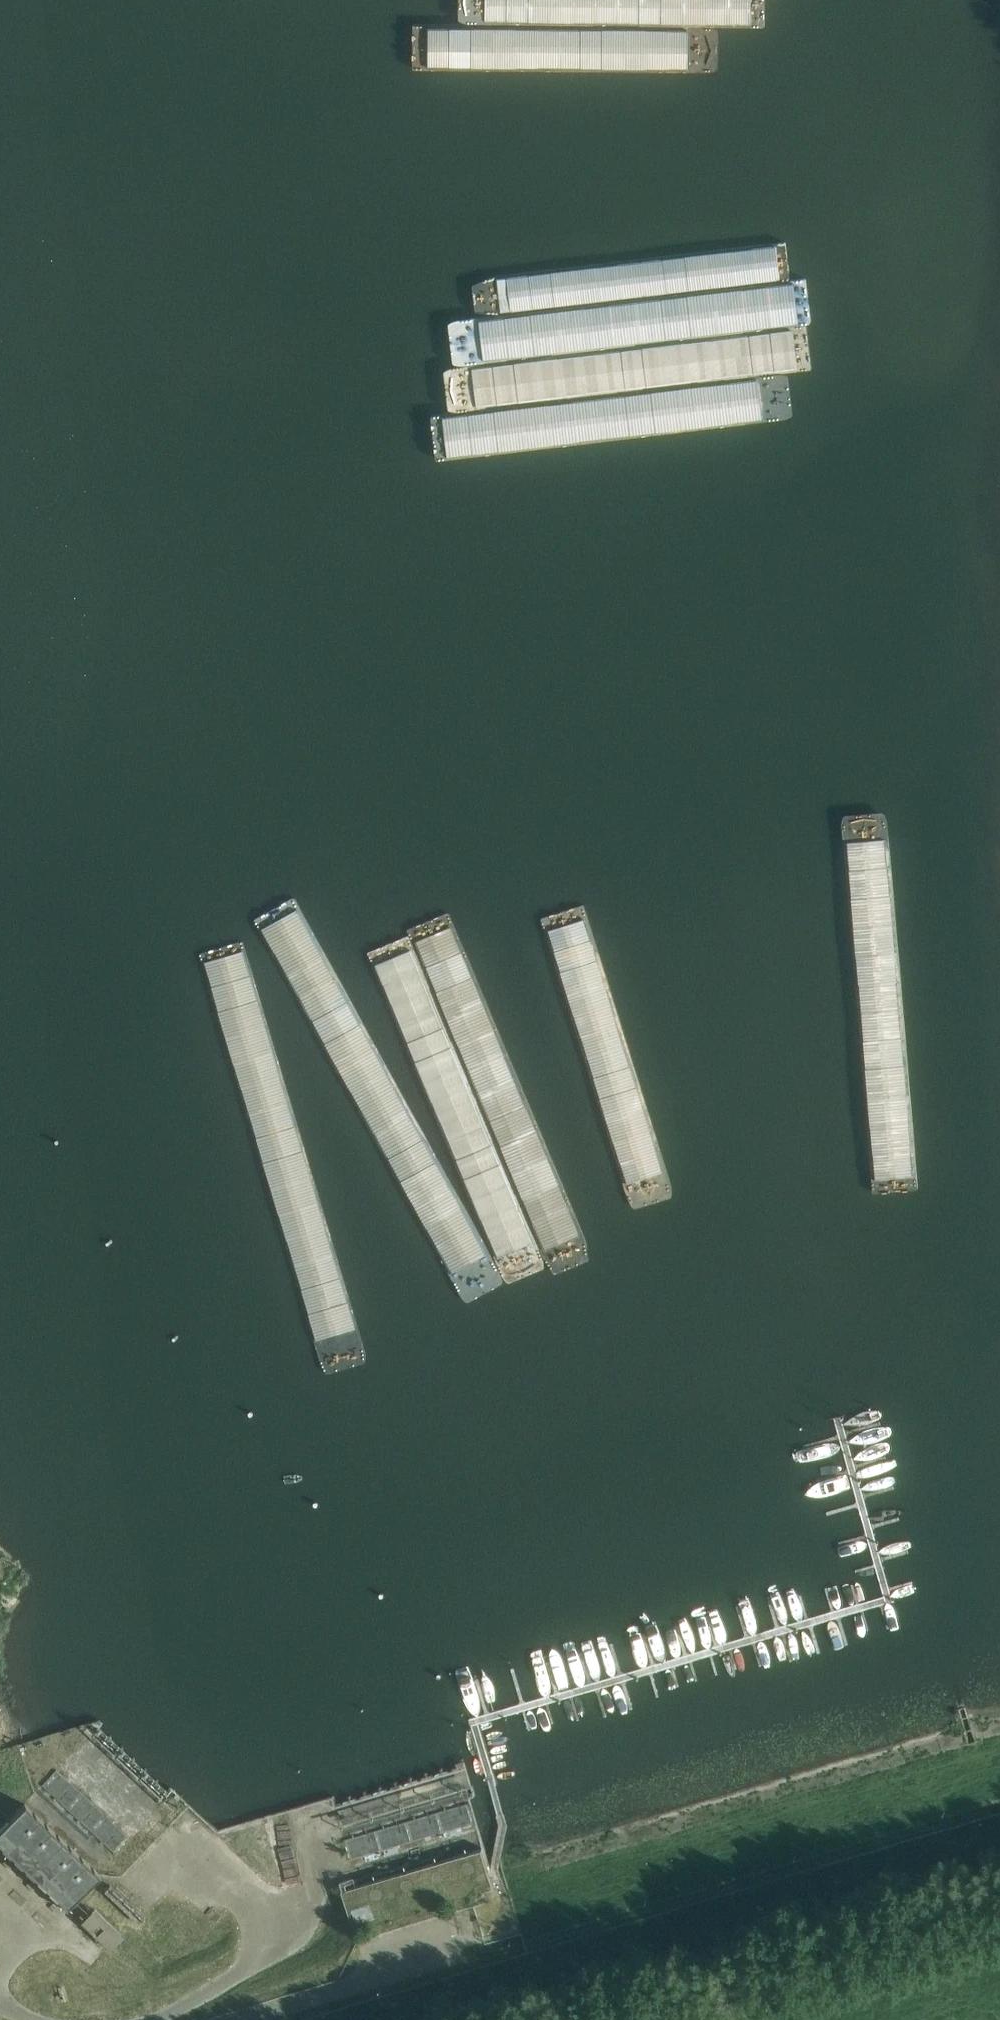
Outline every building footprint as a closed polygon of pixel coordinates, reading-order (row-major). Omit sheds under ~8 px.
[(100,1872),(25,1802),(0,1829),(0,1846),(67,1908),(100,1872)] [(341,1880),(342,1884),(343,1888),(341,1889),(357,1939),(358,1939),(355,1929),(387,1920),(388,1924),(393,1923),(392,1919),(417,1911),(419,1915),(424,1913),(422,1909),(448,1902),(449,1906),(454,1904),(453,1900),(479,1892),(480,1896),(485,1895),(484,1891),(495,1888),(483,1846),(357,1884),(354,1876),(341,1880)] [(111,1883),(105,1890),(140,1923),(146,1916),(111,1883)]
